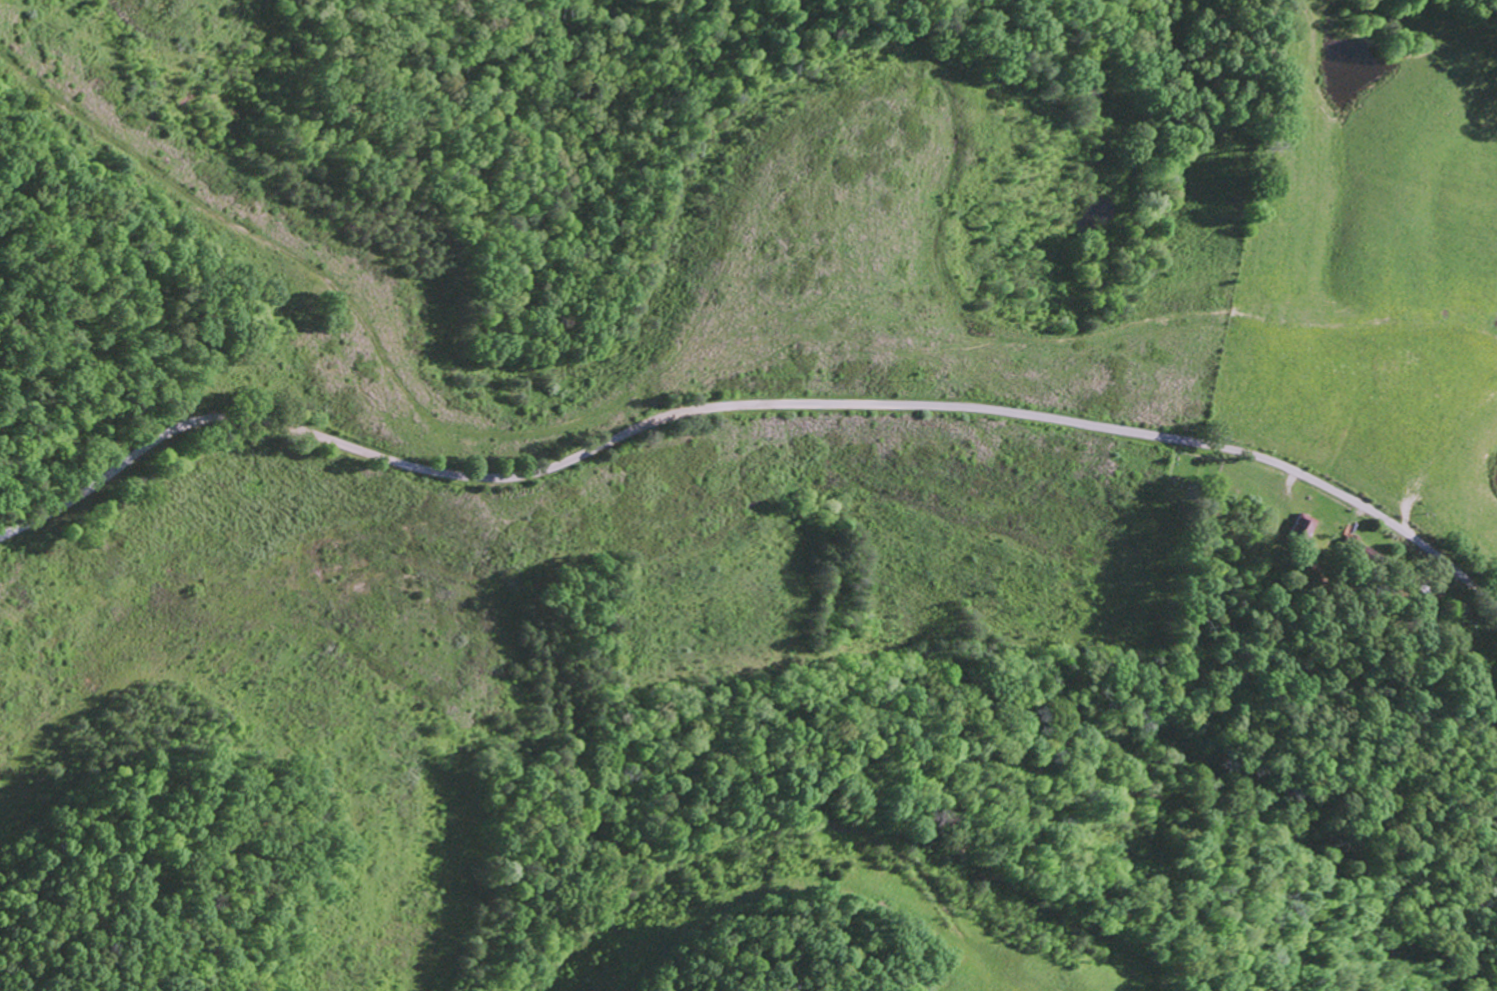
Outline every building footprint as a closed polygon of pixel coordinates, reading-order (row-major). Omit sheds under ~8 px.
[(1315,524),(1300,516),(1292,532),(1307,540),(1315,524)]
